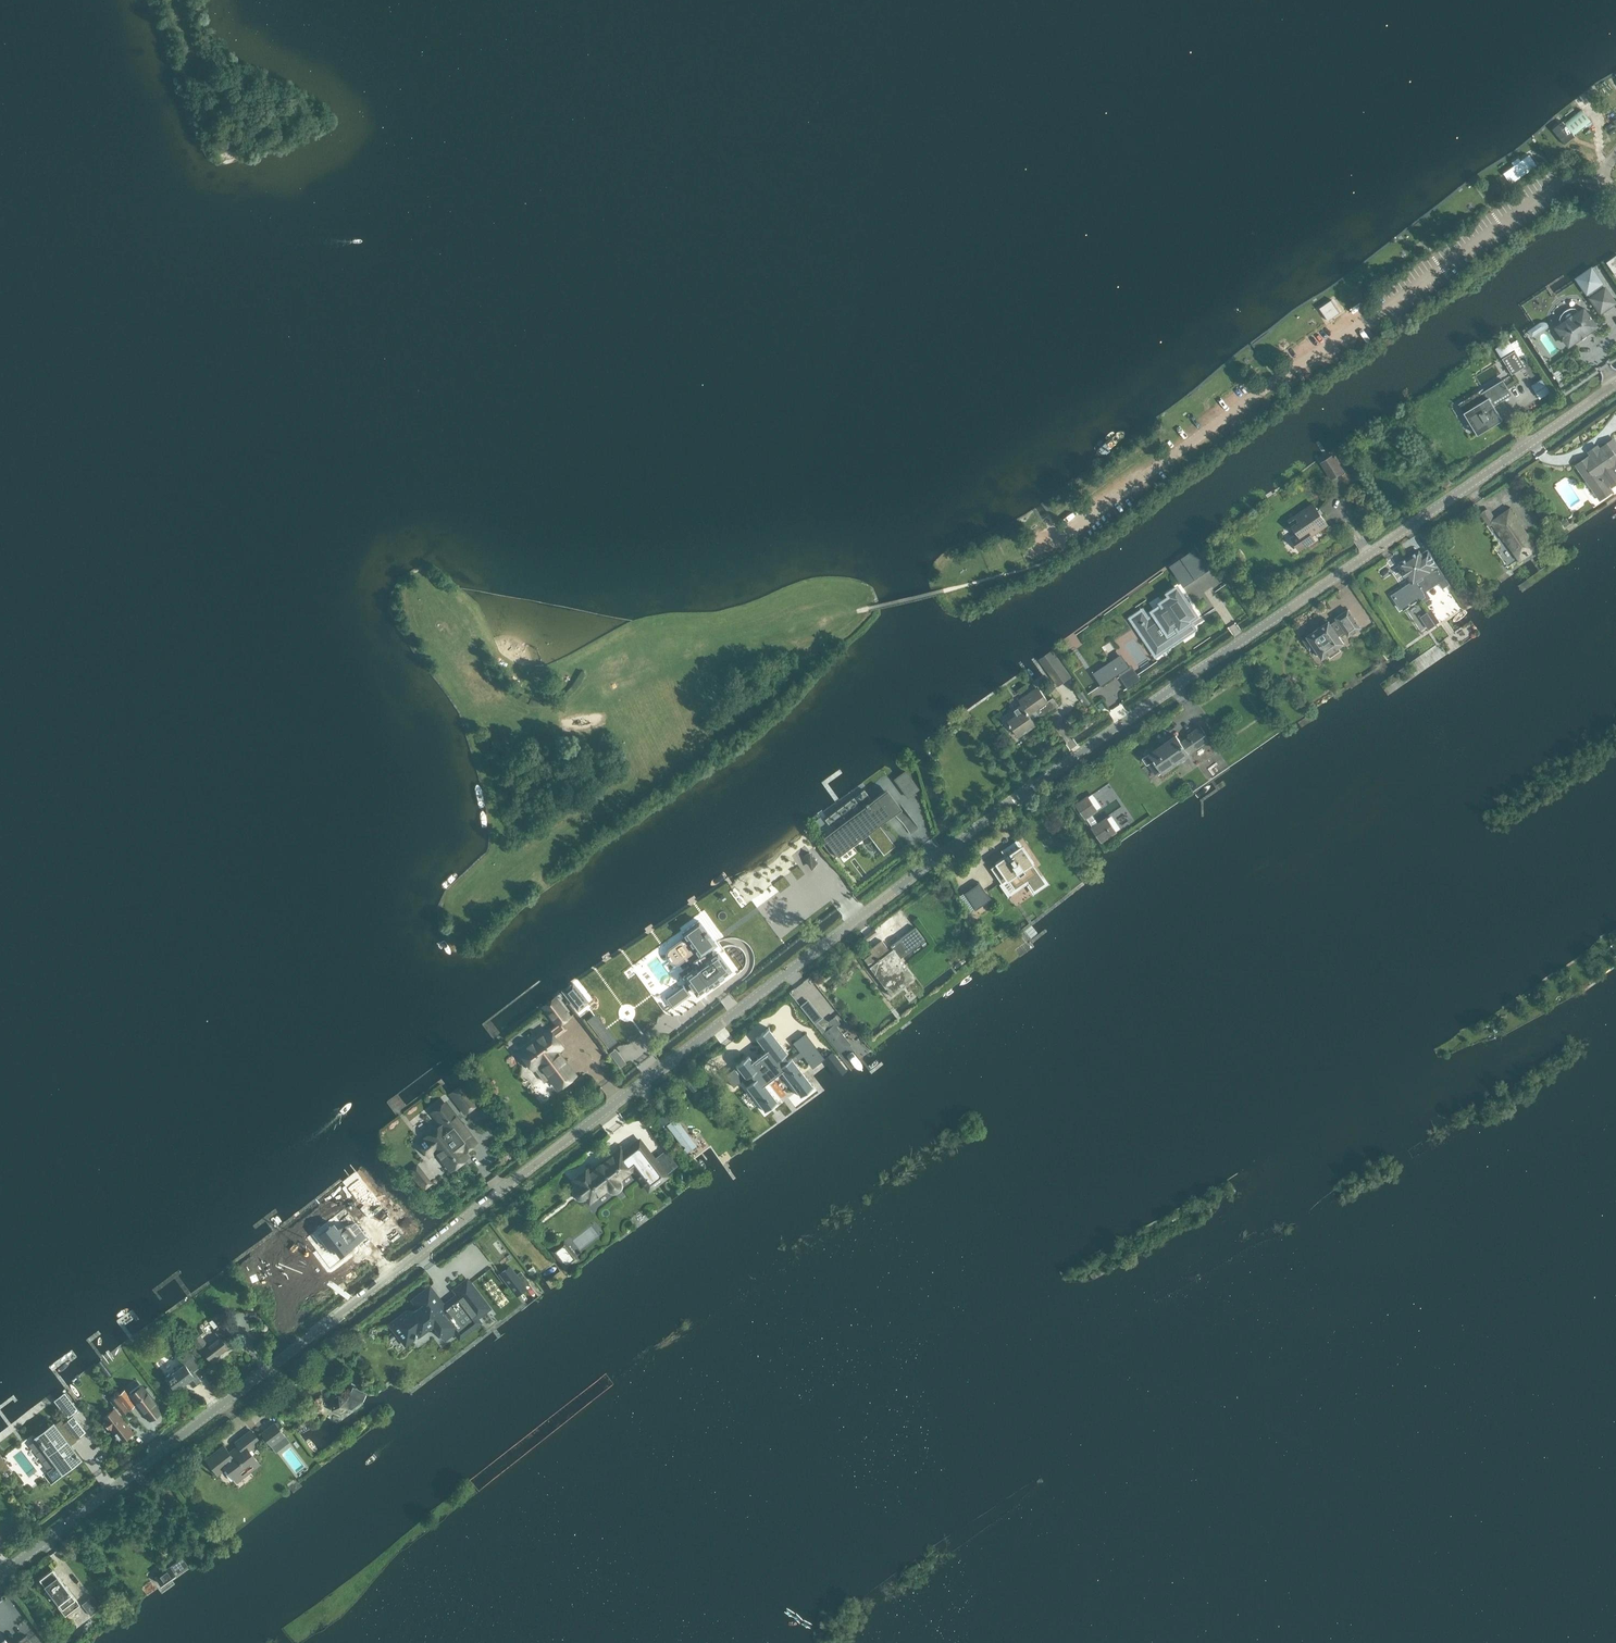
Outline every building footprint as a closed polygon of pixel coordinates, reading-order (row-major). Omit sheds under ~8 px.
[(1565,123),(1574,135),(1591,121),(1582,110),(1565,123)] [(1553,130),(1565,145),(1575,136),(1563,121),(1553,130)] [(1524,159),(1498,178),(1505,189),(1532,170),(1524,159)] [(1569,164),(1566,160),(1555,167),(1558,171),(1569,164)] [(1607,262),(1615,276),(1615,256),(1607,262)] [(1588,293),(1591,298),(1591,299),(1601,313),(1615,303),(1605,288),(1604,289),(1601,284),(1602,283),(1601,283),(1600,284),(1591,271),(1592,270),(1592,269),(1577,279),(1587,294),(1588,293)] [(1332,300),(1320,308),(1329,321),(1341,313),(1332,300)] [(1569,311),(1565,314),(1563,316),(1562,318),(1562,320),(1564,323),(1557,328),(1569,346),(1597,326),(1584,309),(1577,314),(1575,310),(1573,310),(1571,311),(1569,311)] [(1499,361),(1509,377),(1521,369),(1511,353),(1499,361)] [(1464,413),(1478,435),(1503,420),(1494,406),(1512,395),(1503,380),(1493,386),(1491,384),(1475,394),(1480,403),(1464,413)] [(1581,469),(1596,491),(1607,484),(1610,489),(1615,485),(1615,444),(1609,449),(1606,446),(1599,451),(1597,448),(1591,453),(1593,455),(1586,460),(1588,464),(1581,469)] [(1331,480),(1343,472),(1333,455),(1321,463),(1331,480)] [(1478,531),(1465,539),(1475,554),(1487,546),(1487,547),(1506,535),(1518,555),(1535,545),(1522,525),(1530,520),(1529,519),(1533,516),(1523,501),(1519,504),(1519,503),(1477,530),(1478,531)] [(1315,530),(1317,533),(1329,525),(1315,504),(1290,521),(1300,534),(1292,539),(1300,551),(1316,540),(1311,533),(1315,530)] [(1450,584),(1436,564),(1429,552),(1423,556),(1419,551),(1410,557),(1422,575),(1416,580),(1423,591),(1426,597),(1423,599),(1424,601),(1430,597),(1426,591),(1440,583),(1443,588),(1450,584)] [(1419,602),(1423,599),(1426,597),(1423,591),(1416,580),(1422,575),(1410,557),(1399,564),(1404,572),(1402,573),(1405,577),(1407,576),(1411,583),(1392,596),(1400,609),(1409,603),(1417,598),(1419,602)] [(1459,565),(1450,571),(1464,593),(1473,587),(1459,565)] [(1154,650),(1163,644),(1166,648),(1185,635),(1181,629),(1190,622),(1189,620),(1196,616),(1178,588),(1170,594),(1172,597),(1163,603),(1164,605),(1154,612),(1156,615),(1138,627),(1154,650)] [(1361,628),(1349,609),(1336,618),(1338,620),(1332,624),(1329,621),(1321,626),(1316,630),(1308,635),(1309,636),(1304,639),(1311,649),(1315,646),(1323,657),(1344,643),(1339,636),(1346,631),(1349,636),(1361,628)] [(1428,612),(1435,624),(1438,621),(1431,610),(1428,612)] [(1427,612),(1420,616),(1428,629),(1435,624),(1427,612)] [(1058,686),(1072,677),(1052,649),(1039,659),(1058,686)] [(1130,670),(1128,667),(1127,667),(1124,664),(1125,663),(1123,661),(1120,657),(1095,674),(1102,685),(1118,674),(1120,677),(1130,670)] [(1283,680),(1291,690),(1297,686),(1289,676),(1283,680)] [(1022,705),(1005,716),(1008,721),(1019,737),(1037,725),(1034,721),(1040,717),(1037,713),(1051,704),(1042,691),(1035,695),(1032,691),(1032,692),(1019,700),(1019,701),(1022,705)] [(1176,764),(1210,740),(1200,727),(1188,735),(1189,737),(1181,743),(1176,736),(1150,755),(1143,758),(1148,765),(1149,764),(1155,775),(1174,762),(1176,764)] [(515,748),(516,741),(506,738),(504,745),(515,748)] [(905,771),(895,779),(908,797),(918,789),(905,771)] [(843,825),(825,839),(838,856),(854,844),(860,838),(859,837),(867,831),(885,854),(895,846),(878,824),(901,806),(887,788),(872,800),(864,789),(834,812),(843,825)] [(1089,797),(1077,805),(1086,817),(1097,810),(1089,798),(1089,797)] [(1103,841),(1102,840),(1115,832),(1107,820),(1108,820),(1107,819),(1093,828),(1102,841),(1103,841)] [(1008,880),(1015,890),(1027,882),(1033,891),(1045,883),(1031,863),(1033,862),(1022,846),(1011,854),(1013,856),(1008,859),(1005,855),(996,862),(997,864),(991,868),(1001,884),(1008,880)] [(818,863),(809,853),(803,857),(812,868),(818,863)] [(963,893),(975,910),(991,899),(979,881),(963,893)] [(679,964),(683,961),(690,970),(689,970),(690,971),(682,978),(687,985),(683,988),(682,987),(665,1000),(671,1009),(688,996),(686,992),(690,989),(695,996),(704,989),(704,990),(711,985),(711,986),(716,983),(715,982),(721,977),(729,970),(715,952),(707,958),(706,958),(705,958),(701,953),(713,944),(695,920),(679,933),(684,938),(668,950),(666,952),(666,954),(665,955),(665,956),(665,958),(665,959),(665,960),(666,961),(667,963),(668,964),(669,965),(670,965),(672,966),(673,966),(674,966),(676,966),(677,965),(679,964)] [(900,959),(925,940),(916,927),(891,946),(893,949),(890,952),(882,941),(861,956),(887,990),(886,990),(890,996),(892,995),(891,994),(914,977),(900,959)] [(573,982),(562,991),(578,1010),(588,1002),(573,982)] [(555,998),(543,1007),(558,1027),(551,1032),(549,1030),(520,1053),(533,1070),(540,1065),(558,1089),(573,1078),(572,1076),(574,1074),(567,1065),(564,1067),(554,1053),(562,1047),(553,1036),(563,1029),(560,1025),(570,1018),(555,998)] [(840,1053),(842,1052),(850,1045),(836,1027),(840,1023),(835,1017),(827,1023),(830,1028),(824,1032),(840,1053)] [(813,1066),(824,1058),(805,1033),(793,1042),(793,1043),(794,1042),(801,1051),(792,1058),(791,1057),(787,1060),(784,1055),(788,1052),(787,1051),(786,1052),(784,1049),(785,1048),(784,1048),(783,1048),(781,1045),(781,1044),(780,1044),(778,1041),(778,1040),(777,1040),(775,1037),(775,1036),(774,1036),(772,1033),(772,1032),(771,1032),(769,1029),(769,1027),(755,1038),(756,1039),(757,1038),(759,1041),(759,1042),(759,1043),(760,1042),(762,1045),(762,1046),(762,1047),(763,1046),(766,1049),(765,1050),(765,1051),(764,1052),(765,1052),(762,1055),(761,1054),(761,1055),(758,1058),(758,1057),(757,1058),(754,1061),(754,1060),(753,1060),(752,1059),(751,1060),(749,1057),(750,1056),(749,1055),(735,1066),(736,1067),(737,1066),(740,1069),(739,1070),(740,1070),(743,1073),(742,1074),(743,1074),(746,1077),(745,1078),(742,1080),(746,1086),(745,1086),(746,1087),(747,1087),(750,1090),(749,1090),(749,1091),(750,1091),(753,1094),(752,1094),(752,1095),(753,1094),(756,1098),(755,1098),(755,1099),(756,1098),(759,1102),(758,1102),(758,1103),(760,1102),(764,1099),(765,1100),(767,1098),(766,1097),(770,1094),(772,1093),(771,1092),(770,1093),(768,1090),(769,1089),(768,1088),(767,1089),(765,1086),(766,1085),(765,1084),(766,1083),(765,1083),(768,1080),(769,1081),(769,1080),(772,1077),(773,1078),(773,1077),(776,1074),(776,1075),(777,1074),(780,1071),(780,1072),(781,1071),(782,1072),(783,1072),(785,1075),(784,1075),(785,1076),(786,1076),(788,1079),(787,1079),(788,1080),(789,1080),(791,1083),(791,1084),(792,1084),(795,1087),(794,1087),(794,1088),(795,1088),(798,1091),(797,1091),(797,1092),(798,1092),(801,1095),(799,1095),(800,1096),(814,1086),(813,1085),(812,1086),(809,1083),(810,1082),(810,1081),(809,1082),(806,1079),(807,1078),(807,1077),(806,1078),(803,1075),(804,1074),(804,1073),(803,1074),(800,1071),(801,1070),(801,1069),(800,1070),(797,1067),(798,1066),(798,1065),(797,1066),(794,1063),(795,1062),(804,1055),(813,1066)] [(463,1082),(458,1086),(448,1094),(465,1115),(480,1103),(463,1082)] [(433,1152),(449,1172),(463,1161),(459,1156),(475,1143),(444,1103),(431,1112),(441,1125),(424,1138),(425,1139),(418,1144),(428,1157),(433,1152)] [(697,1146),(676,1118),(666,1125),(687,1153),(697,1146)] [(576,1188),(575,1191),(575,1193),(577,1195),(578,1196),(580,1197),(582,1197),(585,1195),(590,1202),(608,1187),(608,1188),(609,1188),(610,1189),(613,1190),(615,1190),(617,1189),(618,1187),(619,1185),(619,1182),(618,1180),(639,1164),(656,1185),(667,1176),(640,1141),(623,1153),(620,1150),(592,1172),(589,1168),(573,1180),(578,1186),(577,1187),(578,1187),(576,1188)] [(423,1190),(431,1184),(418,1167),(410,1173),(423,1190)] [(340,1255),(365,1237),(355,1224),(334,1230),(330,1226),(319,1235),(330,1249),(335,1248),(340,1255)] [(564,1241),(552,1251),(566,1268),(577,1259),(577,1258),(574,1261),(561,1245),(565,1242),(564,1241)] [(504,1270),(508,1275),(514,1270),(510,1265),(504,1270)] [(533,1277),(538,1273),(533,1266),(528,1270),(533,1277)] [(515,1295),(516,1294),(526,1286),(514,1270),(508,1275),(504,1270),(499,1274),(515,1295)] [(407,1311),(390,1324),(406,1345),(415,1338),(416,1339),(417,1339),(417,1336),(427,1329),(425,1327),(434,1321),(439,1327),(437,1329),(445,1339),(455,1332),(460,1338),(480,1322),(477,1317),(489,1308),(467,1280),(455,1290),(458,1294),(441,1308),(426,1289),(412,1300),(418,1308),(413,1312),(407,1311)] [(231,1335),(237,1330),(227,1316),(228,1314),(227,1312),(226,1310),(225,1308),(223,1308),(221,1308),(219,1309),(218,1311),(217,1313),(218,1315),(213,1318),(220,1327),(218,1328),(216,1333),(220,1338),(208,1347),(205,1344),(206,1343),(200,1335),(193,1341),(205,1357),(207,1356),(211,1361),(228,1348),(226,1345),(228,1344),(232,1337),(231,1335)] [(201,1381),(194,1372),(201,1367),(189,1350),(184,1353),(189,1359),(186,1362),(187,1363),(179,1369),(178,1368),(166,1377),(176,1390),(188,1381),(193,1387),(201,1381)] [(363,1401),(363,1402),(367,1393),(364,1391),(364,1390),(362,1391),(358,1389),(357,1387),(356,1388),(353,1386),(347,1400),(339,1396),(332,1401),(333,1409),(340,1412),(347,1408),(351,1410),(363,1401)] [(132,1395),(150,1419),(161,1410),(152,1398),(154,1396),(147,1387),(144,1389),(143,1387),(132,1395)] [(118,1395),(129,1409),(135,1404),(125,1390),(118,1395)] [(78,1410),(65,1393),(55,1400),(68,1417),(78,1410)] [(129,1409),(118,1395),(112,1400),(115,1404),(122,1414),(129,1409)] [(114,1409),(104,1417),(122,1440),(133,1432),(127,1424),(129,1423),(122,1414),(115,1404),(113,1406),(113,1408),(114,1409)] [(97,1425),(101,1422),(96,1415),(92,1418),(97,1425)] [(61,1419),(36,1438),(40,1442),(39,1443),(43,1447),(44,1447),(57,1464),(47,1472),(53,1479),(63,1472),(81,1459),(75,1451),(71,1445),(70,1446),(69,1443),(75,1439),(85,1432),(73,1416),(64,1423),(61,1419)] [(289,1441),(284,1435),(275,1423),(262,1433),(276,1451),(289,1441)] [(249,1450),(260,1441),(252,1430),(236,1442),(239,1445),(229,1452),(224,1446),(207,1459),(215,1470),(223,1464),(235,1478),(247,1469),(249,1471),(260,1463),(249,1450)] [(3,1480),(7,1477),(3,1471),(8,1467),(3,1460),(0,1456),(0,1476),(3,1480)] [(182,1558),(173,1565),(177,1571),(178,1572),(188,1565),(182,1558)] [(173,1565),(156,1577),(161,1584),(175,1574),(174,1572),(177,1571),(173,1565)] [(53,1569),(40,1579),(67,1613),(79,1603),(53,1569)] [(81,1603),(91,1616),(102,1607),(92,1595),(81,1603)] [(14,1642),(32,1642),(26,1634),(14,1642)]
